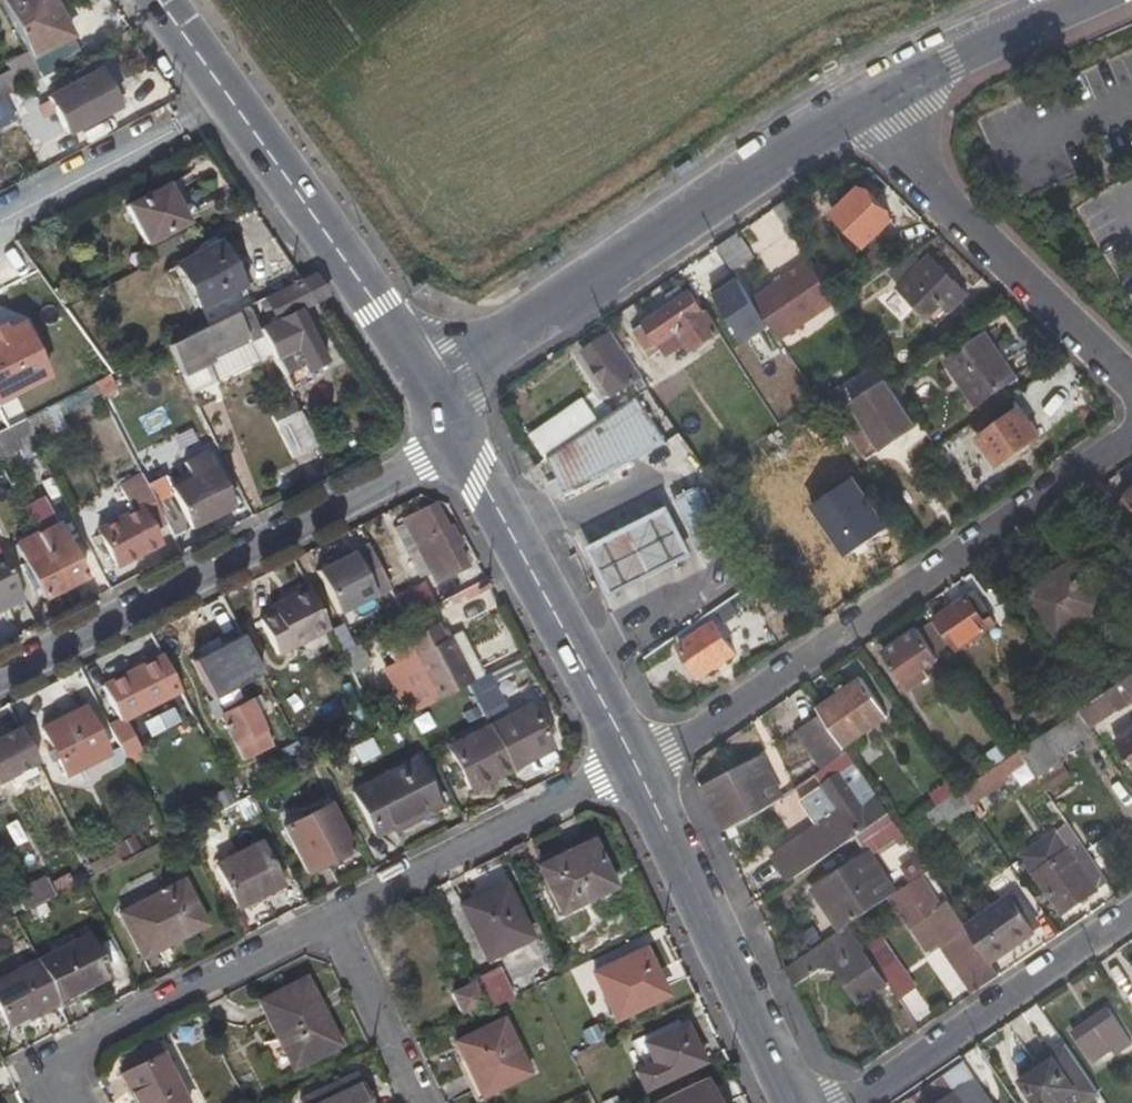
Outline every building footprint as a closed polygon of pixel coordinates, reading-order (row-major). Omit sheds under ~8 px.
[(28,55),(40,78),(83,56),(52,0),(0,0),(28,55)] [(10,73),(0,78),(0,99),(40,78),(28,55),(7,65),(10,73)] [(67,136),(118,109),(97,70),(45,96),(67,136)] [(697,170),(691,161),(676,172),(679,176),(681,180),(697,170)] [(145,246),(186,223),(165,185),(124,207),(145,246)] [(833,214),(868,249),(894,222),(860,188),(833,214)] [(755,259),(739,234),(719,248),(734,272),(755,259)] [(235,255),(228,258),(218,241),(175,265),(199,312),(250,283),(235,255)] [(734,272),(719,248),(702,259),(718,282),(734,272)] [(919,265),(928,256),(921,249),(910,257),(919,265)] [(949,314),(968,294),(928,256),(919,265),(898,288),(921,310),(934,298),(949,314)] [(884,258),(856,277),(864,289),(887,273),(892,270),(884,258)] [(838,302),(811,262),(753,300),(779,339),(838,302)] [(871,299),(894,284),(887,273),(864,289),(871,299)] [(312,343),(297,312),(316,303),(328,297),(312,278),(303,282),(262,300),(263,303),(258,304),(270,326),(257,332),(261,340),(288,391),(310,382),(305,372),(326,364),(316,342),(312,343)] [(680,337),(708,319),(692,294),(634,333),(650,357),(661,350),(680,337)] [(921,310),(937,325),(949,314),(934,298),(921,310)] [(257,332),(244,308),(167,348),(175,365),(183,380),(206,367),(216,386),(257,364),(248,347),(261,340),(257,332)] [(691,353),(719,335),(708,319),(680,337),(685,344),(691,353)] [(649,386),(620,344),(613,334),(585,352),(614,395),(634,382),(642,395),(652,390),(649,386)] [(1004,362),(987,336),(981,340),(999,365),(1004,362)] [(660,379),(630,337),(620,344),(649,386),(660,379)] [(666,356),(685,344),(680,337),(661,350),(666,356)] [(1004,362),(999,365),(981,340),(945,363),(975,407),(1015,379),(1004,362)] [(175,365),(167,348),(111,376),(93,385),(101,402),(175,365)] [(852,379),(843,366),(812,386),(821,400),(852,379)] [(828,412),(859,390),(852,379),(821,400),(828,412)] [(201,385),(189,391),(198,410),(210,403),(201,385)] [(292,398),(267,411),(273,423),(298,409),(292,398)] [(667,443),(638,399),(586,433),(550,459),(567,495),(667,443)] [(23,421),(12,401),(0,407),(0,432),(23,421)] [(847,430),(868,461),(919,427),(906,405),(898,411),(890,401),(847,430)] [(273,423),(292,459),(317,446),(298,409),(273,423)] [(998,467),(1040,438),(1022,410),(979,438),(998,467)] [(69,427),(63,416),(46,425),(52,436),(69,427)] [(576,419),(538,443),(550,459),(586,433),(576,419)] [(23,460),(38,451),(34,444),(29,432),(23,421),(0,432),(0,462),(19,452),(23,460)] [(52,436),(46,425),(29,432),(34,444),(52,436)] [(169,489),(163,478),(146,487),(172,538),(231,508),(202,453),(183,463),(189,477),(169,489)] [(93,530),(113,569),(172,538),(146,487),(139,473),(114,486),(129,511),(93,530)] [(702,553),(727,540),(702,490),(676,502),(702,553)] [(1112,508),(1131,536),(1131,491),(1112,508)] [(44,503),(25,514),(35,534),(56,523),(44,503)] [(402,522),(434,584),(468,566),(457,548),(462,545),(451,525),(445,528),(433,505),(402,522)] [(643,581),(694,556),(669,506),(617,533),(588,548),(613,596),(643,581)] [(818,566),(834,588),(898,543),(876,510),(859,520),(867,533),(818,566)] [(63,589),(84,578),(56,523),(35,534),(63,589)] [(14,545),(42,600),(63,589),(35,534),(14,545)] [(368,546),(317,572),(338,615),(390,589),(368,546)] [(18,592),(0,559),(0,601),(18,592)] [(1023,583),(1030,592),(1060,573),(1052,562),(1023,583)] [(1104,607),(1074,563),(1060,573),(1030,592),(1060,637),(1104,607)] [(275,657),(328,631),(306,588),(286,597),(289,604),(272,613),(257,620),(275,657)] [(997,621),(977,593),(932,623),(952,652),(997,621)] [(404,617),(419,610),(411,594),(396,602),(404,617)] [(213,635),(235,625),(221,595),(199,607),(213,635)] [(286,597),(268,606),(272,613),(289,604),(286,597)] [(378,611),(385,626),(404,617),(396,602),(378,611)] [(680,647),(701,677),(735,653),(715,623),(680,647)] [(924,672),(952,652),(932,623),(885,653),(910,690),(928,679),(924,672)] [(436,624),(400,642),(401,644),(432,703),(473,682),(450,637),(449,635),(443,639),(436,624)] [(450,637),(473,682),(482,677),(460,632),(450,637)] [(384,671),(407,716),(408,716),(432,703),(401,644),(394,648),(402,661),(384,671)] [(368,664),(358,645),(340,654),(350,674),(368,664)] [(184,740),(186,742),(201,734),(189,709),(162,655),(99,687),(112,715),(117,725),(122,724),(143,713),(147,720),(169,709),(174,721),(184,740)] [(1128,659),(1070,698),(1079,712),(1131,677),(1131,664),(1128,659)] [(249,700),(242,703),(229,677),(211,685),(217,696),(205,703),(213,717),(217,715),(231,745),(245,739),(251,751),(269,741),(249,700)] [(1079,712),(1091,729),(1131,703),(1131,677),(1079,712)] [(886,717),(863,681),(820,709),(826,716),(845,744),(886,717)] [(446,748),(468,791),(551,749),(529,705),(446,748)] [(64,777),(105,757),(81,708),(39,728),(64,777)] [(1091,729),(1079,712),(1020,752),(1027,764),(1047,794),(1071,777),(1058,758),(1095,734),(1091,729)] [(117,725),(112,715),(102,720),(125,763),(138,755),(122,724),(117,725)] [(826,716),(800,733),(825,769),(833,763),(849,751),(845,744),(826,716)] [(169,749),(184,740),(174,721),(160,729),(169,749)] [(36,774),(13,731),(0,737),(0,792),(36,774)] [(1118,741),(1131,762),(1131,731),(1118,741)] [(279,750),(291,776),(307,767),(295,742),(279,750)] [(841,814),(774,858),(789,882),(858,835),(891,813),(849,751),(833,763),(840,774),(822,786),(841,814)] [(1027,764),(1020,752),(961,793),(971,808),(1014,780),(1011,776),(1027,764)] [(350,793),(374,838),(437,805),(412,760),(350,793)] [(706,790),(724,826),(780,798),(763,762),(706,790)] [(228,786),(237,802),(251,796),(256,793),(251,784),(245,787),(241,779),(228,786)] [(952,780),(938,789),(947,802),(961,793),(952,780)] [(952,826),(974,811),(971,808),(961,793),(947,802),(927,816),(934,827),(946,819),(952,826)] [(282,830),(306,874),(350,851),(327,807),(282,830)] [(905,835),(903,831),(891,813),(858,835),(872,853),(873,858),(905,835)] [(537,869),(559,914),(614,887),(597,852),(606,848),(597,831),(548,856),(550,862),(537,869)] [(1062,915),(1109,884),(1080,842),(1069,849),(1057,831),(1020,856),(1062,915)] [(214,865),(236,910),(282,886),(259,842),(214,865)] [(872,853),(814,892),(841,933),(850,924),(892,897),(898,893),(873,858),(872,853)] [(929,870),(908,885),(898,893),(892,897),(928,952),(942,943),(960,969),(962,968),(978,992),(985,987),(967,961),(984,950),(967,926),(929,870)] [(16,900),(22,913),(71,887),(66,875),(16,900)] [(118,914),(142,960),(206,926),(182,881),(118,914)] [(458,908),(485,961),(532,936),(504,884),(458,908)] [(1012,895),(967,926),(984,950),(991,963),(1035,933),(1027,918),(1035,913),(1029,903),(1020,909),(1012,895)] [(16,900),(7,905),(14,918),(22,913),(16,900)] [(1035,933),(1045,927),(1035,913),(1027,918),(1035,933)] [(850,924),(841,933),(787,969),(795,987),(823,966),(837,968),(860,1002),(889,984),(870,954),(866,948),(850,924)] [(106,977),(86,935),(35,961),(57,1003),(106,977)] [(905,973),(882,938),(866,948),(870,954),(889,984),(900,1001),(917,991),(905,973)] [(590,975),(612,1020),(665,996),(642,950),(590,975)] [(984,950),(967,961),(985,987),(1001,976),(991,963),(984,950)] [(7,1029),(57,1003),(35,961),(0,979),(0,1015),(7,1029)] [(1120,970),(1108,978),(1125,1001),(1131,996),(1131,989),(1120,970)] [(257,1003),(291,1071),(331,1052),(322,1029),(330,1025),(306,977),(257,1003)] [(451,995),(460,1013),(480,1003),(471,984),(451,995)] [(1116,1057),(1131,1046),(1131,1043),(1111,1011),(1075,1035),(1093,1062),(1111,1049),(1116,1057)] [(484,1095),(527,1073),(502,1021),(454,1043),(462,1060),(450,1065),(471,1102),(487,1102),(484,1095)] [(633,1072),(642,1093),(704,1063),(686,1023),(640,1043),(650,1064),(633,1072)] [(331,1052),(340,1046),(330,1025),(322,1029),(331,1052)] [(1065,1042),(1034,1063),(1040,1071),(1070,1049),(1065,1042)] [(1070,1049),(1040,1071),(1024,1082),(1038,1102),(1058,1102),(1075,1092),(1085,1102),(1087,1102),(1100,1094),(1070,1049)] [(162,1055),(119,1076),(133,1102),(187,1102),(162,1055)] [(966,1065),(979,1082),(991,1072),(977,1055),(966,1065)] [(965,1065),(946,1078),(963,1102),(990,1102),(965,1065)] [(355,1075),(300,1101),(301,1102),(368,1102),(355,1075)] [(946,1078),(910,1102),(963,1102),(946,1078)] [(710,1089),(680,1102),(717,1102),(710,1089)]
